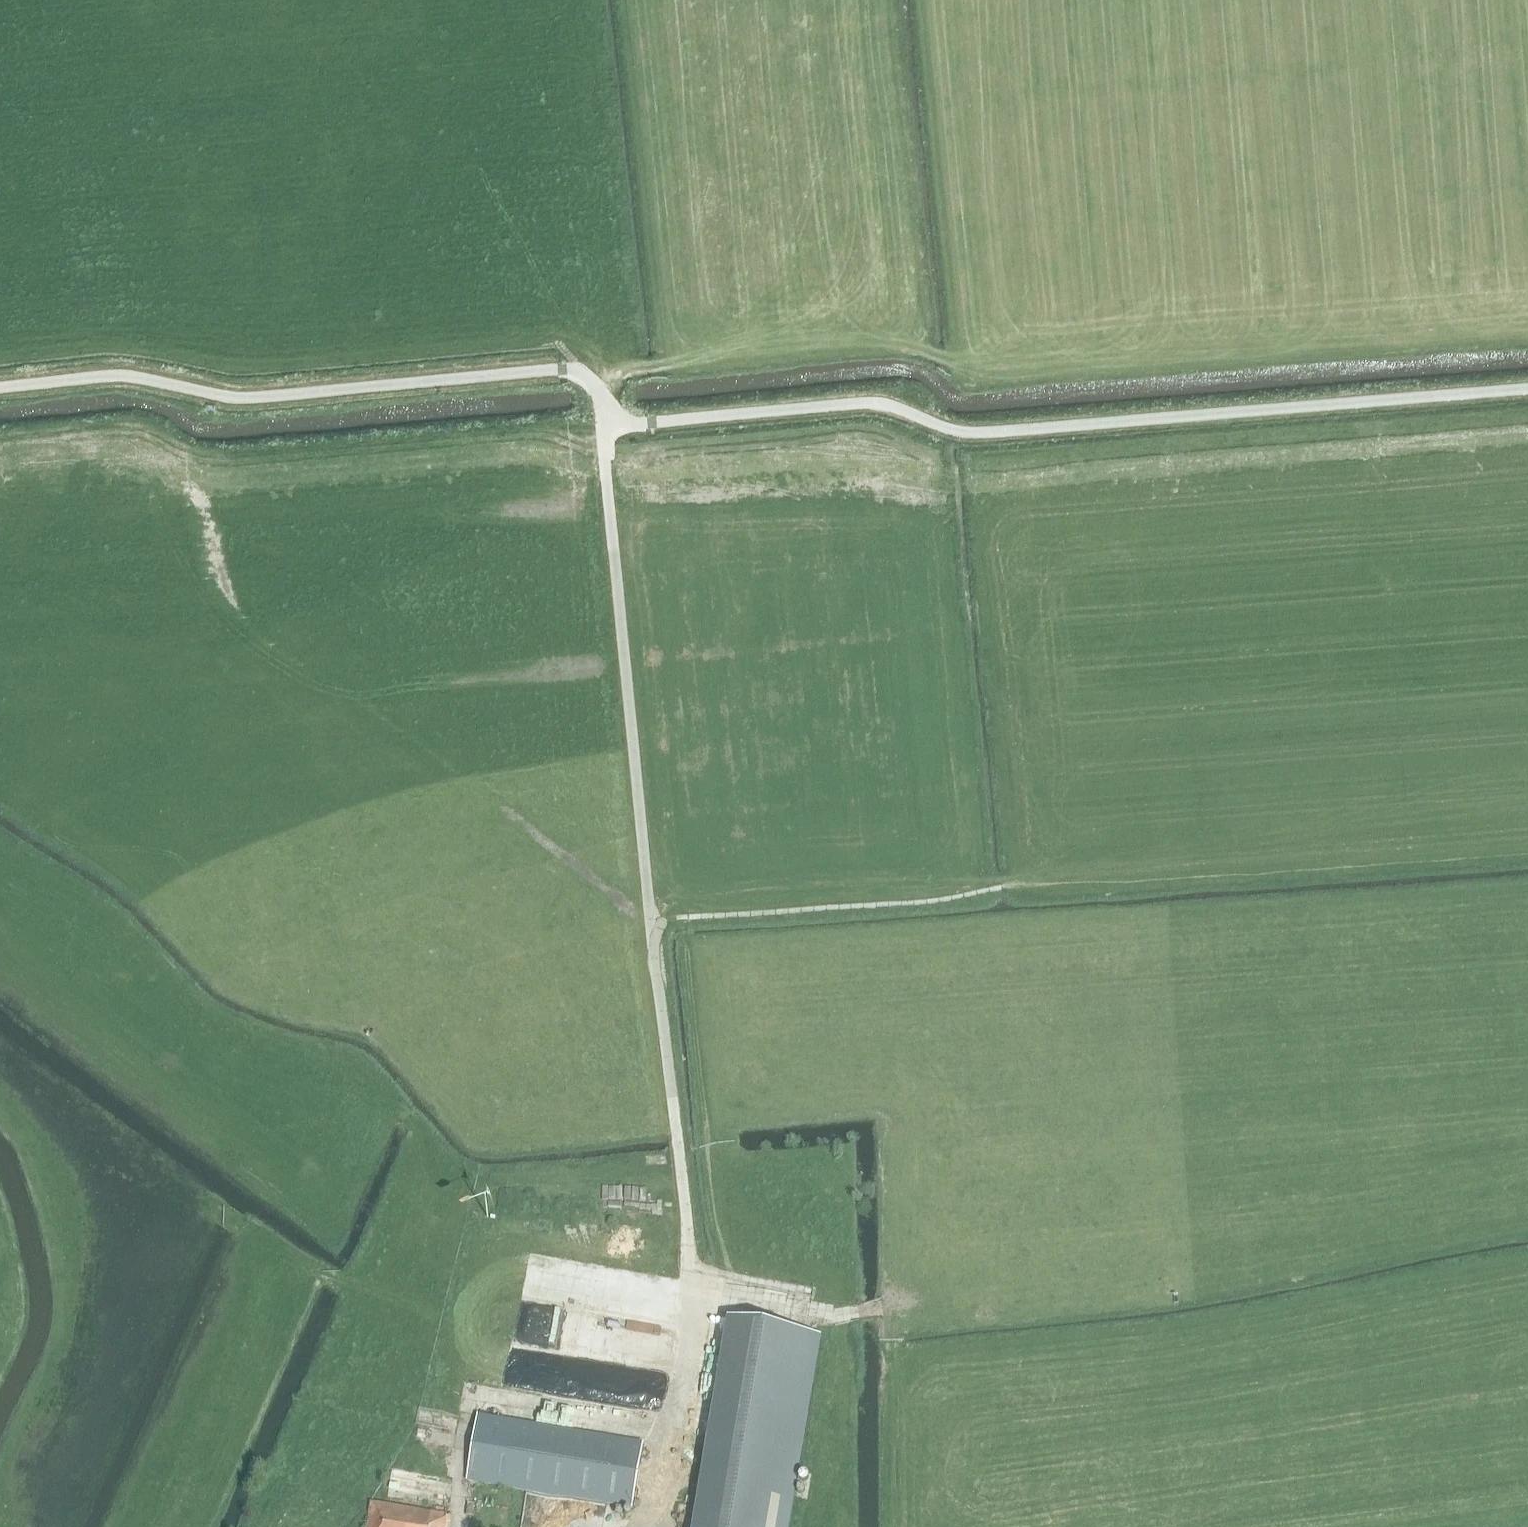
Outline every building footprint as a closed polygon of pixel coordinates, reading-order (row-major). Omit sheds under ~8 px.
[(609,1319),(520,1296),(511,1333),(600,1356),(609,1319)] [(695,1526),(792,1526),(823,1336),(730,1321),(695,1526)] [(643,1442),(477,1414),(465,1482),(630,1510),(643,1442)] [(443,1511),(367,1500),(363,1526),(441,1526),(443,1511)]
